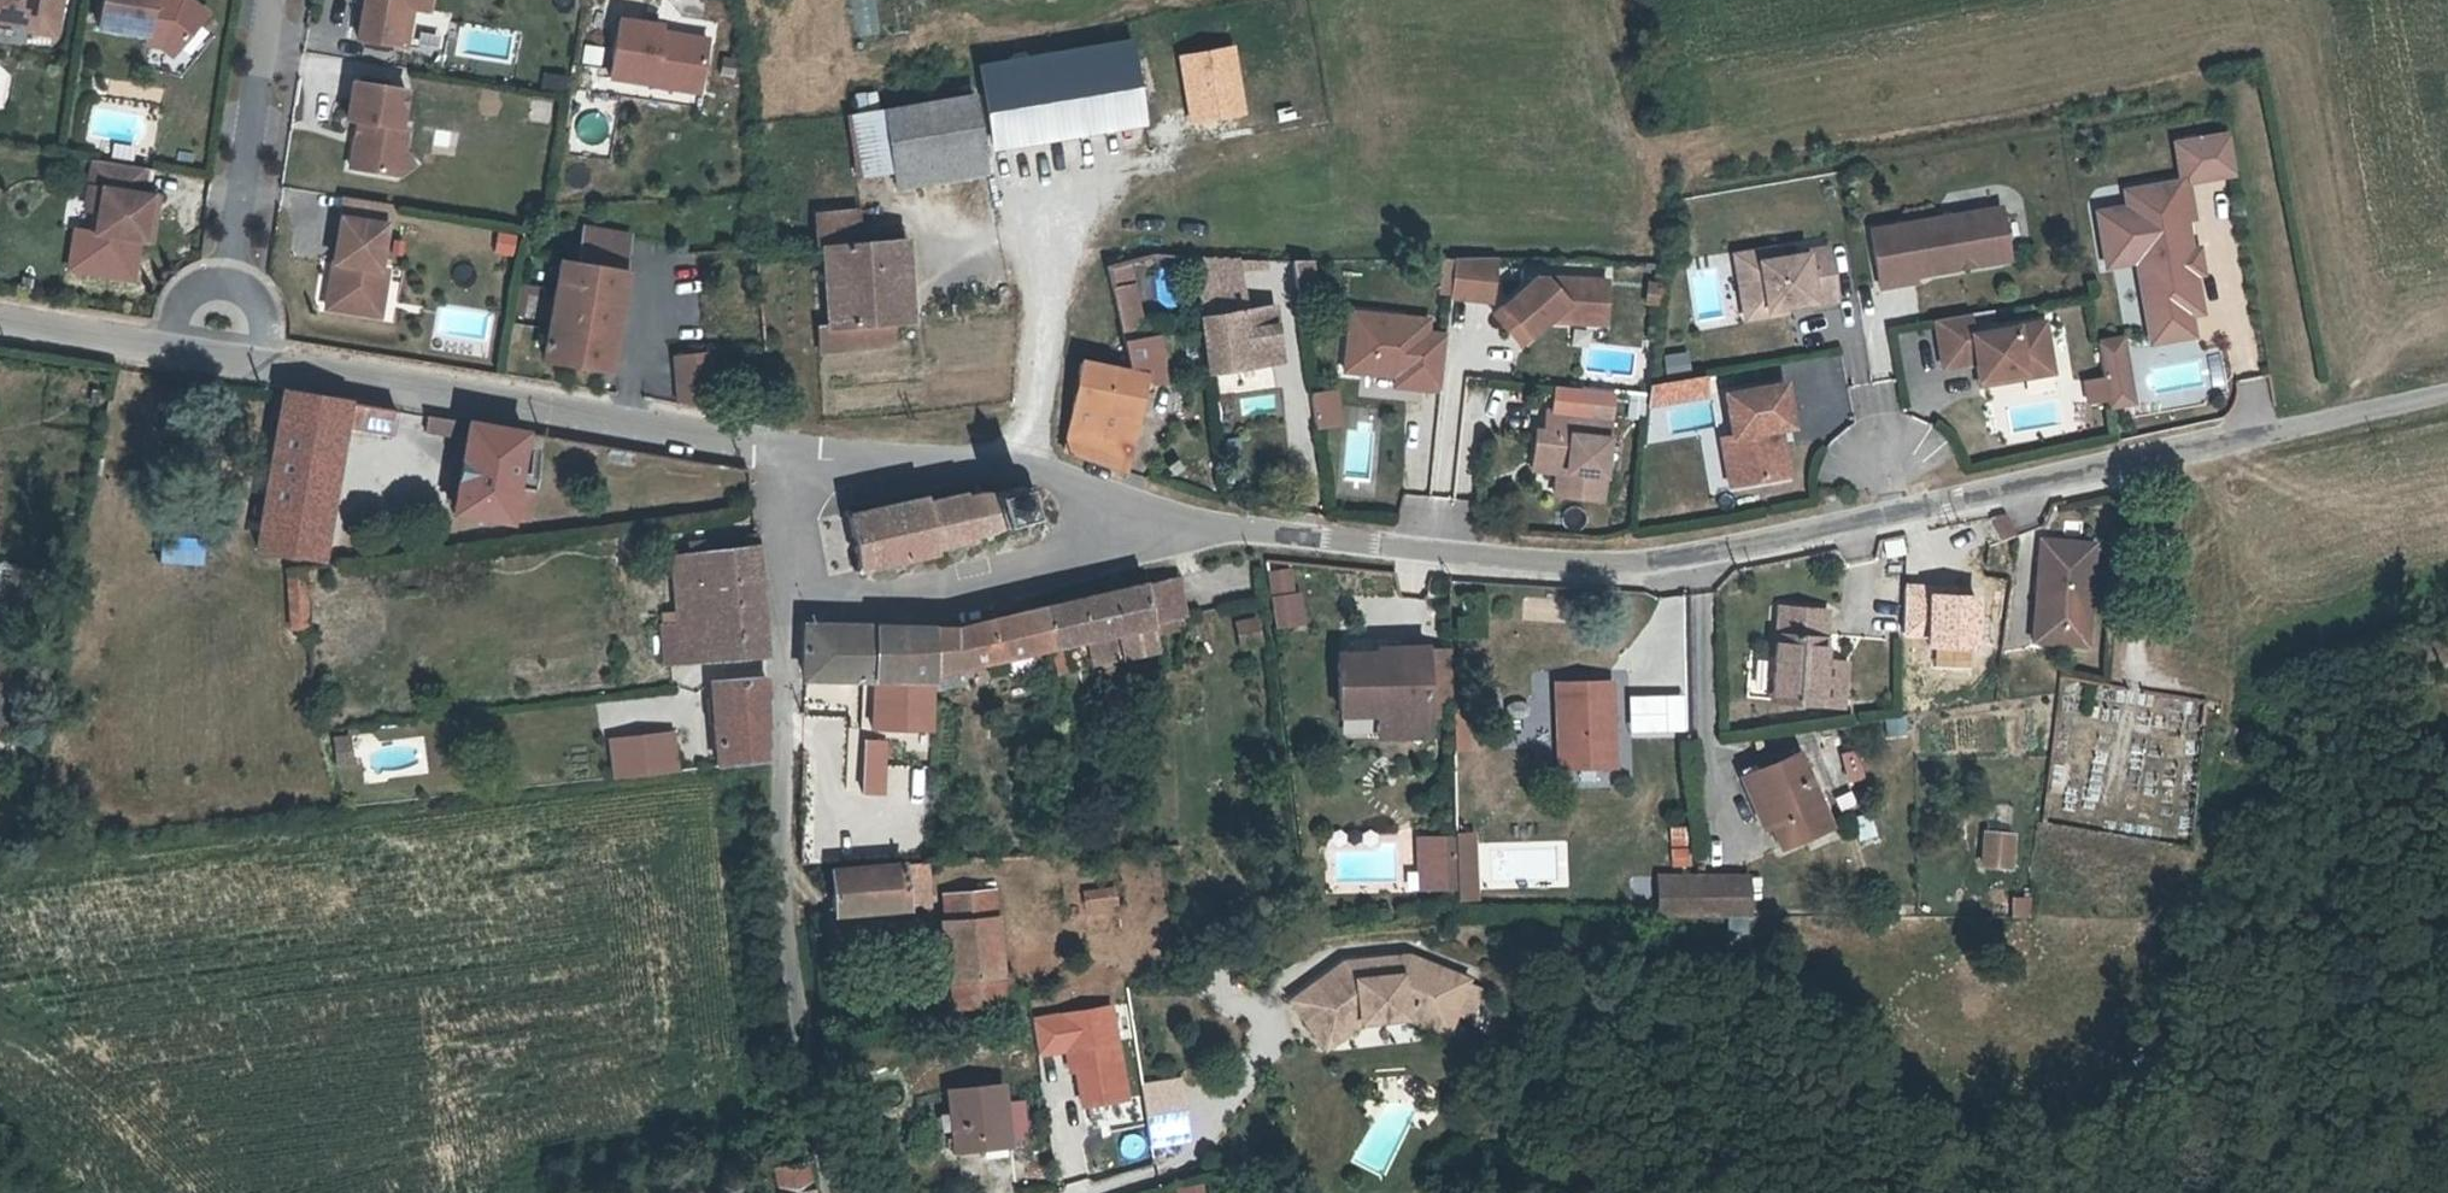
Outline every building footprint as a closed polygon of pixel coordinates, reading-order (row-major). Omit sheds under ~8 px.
[(36,23),(35,29),(60,32),(65,0),(0,0),(0,18),(36,23)] [(101,28),(150,36),(168,39),(181,50),(209,15),(190,0),(106,0),(101,28)] [(367,49),(406,55),(412,16),(436,19),(438,0),(374,0),(367,49)] [(849,34),(877,32),(876,0),(847,0),(849,34)] [(420,18),(412,16),(406,55),(413,56),(420,18)] [(662,33),(621,26),(613,83),(653,89),(652,90),(673,93),(674,87),(678,83),(702,86),(707,46),(679,41),(675,44),(661,42),(662,33)] [(168,39),(150,36),(149,45),(163,47),(175,57),(181,50),(168,39)] [(1136,49),(990,72),(1002,146),(1147,122),(1136,49)] [(702,86),(678,83),(674,87),(673,93),(700,96),(702,86)] [(415,96),(362,89),(357,127),(367,128),(360,174),(399,180),(402,158),(407,154),(413,155),(416,134),(410,133),(415,96)] [(549,123),(553,103),(530,99),(526,119),(549,123)] [(991,160),(981,99),(857,121),(868,181),(991,160)] [(407,154),(402,158),(399,180),(410,181),(426,170),(413,155),(407,154)] [(146,170),(95,162),(91,189),(104,191),(98,233),(145,242),(152,197),(142,196),(146,170)] [(382,217),(384,206),(343,197),(340,208),(382,217)] [(2194,204),(2147,211),(2149,226),(2105,232),(2112,284),(2143,280),(2151,339),(2194,333),(2204,332),(2199,294),(2199,293),(2190,294),(2186,274),(2196,273),(2196,272),(2192,242),(2199,241),(2194,204)] [(2147,211),(2133,212),(2135,228),(2149,226),(2147,211)] [(867,216),(828,219),(829,253),(835,252),(841,327),(831,328),(831,354),(903,348),(902,325),(921,322),(917,244),(867,247),(867,216)] [(2008,223),(1878,242),(1886,299),(1922,293),(1921,288),(1966,281),(1965,275),(1979,274),(1980,280),(2015,275),(2008,223)] [(397,230),(352,224),(347,268),(355,270),(349,315),(393,321),(400,274),(392,273),(397,230)] [(643,234),(643,233),(594,225),(589,261),(572,258),(568,288),(568,289),(567,293),(562,323),(557,359),(616,369),(623,370),(629,335),(633,305),(639,269),(637,269),(643,234)] [(496,229),(491,251),(511,256),(516,234),(496,229)] [(1294,290),(1315,290),(1314,258),(1294,258),(1294,290)] [(1813,263),(1744,273),(1750,316),(1772,313),(1773,319),(1792,315),(1819,311),(1819,315),(1843,311),(1836,258),(1813,261),(1813,263)] [(1454,263),(1449,302),(1490,305),(1495,262),(1454,263)] [(355,270),(347,268),(340,313),(349,315),(355,270)] [(1145,341),(1129,268),(1110,274),(1127,344),(1145,341)] [(2196,273),(2186,274),(2190,294),(2199,293),(2199,294),(2206,293),(2203,271),(2196,272),(2196,273)] [(1535,281),(1493,319),(1512,340),(1529,340),(1553,318),(1565,319),(1570,325),(1604,326),(1605,305),(1585,284),(1535,281)] [(1605,284),(1585,284),(1605,305),(1605,284)] [(1242,290),(1201,298),(1203,324),(1247,316),(1242,290)] [(1212,377),(1283,365),(1275,311),(1247,316),(1203,324),(1212,377)] [(1772,313),(1750,316),(1751,327),(1792,321),(1792,315),(1773,319),(1772,313)] [(1406,323),(1350,318),(1345,377),(1396,382),(1421,384),(1420,393),(1441,395),(1445,340),(1426,339),(1405,337),(1406,323)] [(1427,326),(1406,323),(1405,337),(1426,339),(1427,326)] [(1974,329),(1940,334),(1947,381),(1980,376),(1983,400),(2006,396),(2005,392),(2027,388),(2026,380),(2055,377),(2049,339),(1977,349),(1974,329)] [(2086,409),(2136,400),(2123,333),(2095,338),(2102,375),(2080,380),(2086,409)] [(2196,354),(2194,333),(2151,339),(2154,360),(2196,354)] [(1145,341),(1127,344),(1134,379),(1149,382),(1169,380),(1162,338),(1145,341)] [(725,352),(725,350),(688,353),(692,389),(694,403),(733,410),(729,372),(725,352)] [(1067,459),(1130,477),(1149,382),(1134,379),(1081,371),(1067,459)] [(1649,379),(1650,403),(1707,400),(1706,376),(1649,379)] [(1421,384),(1396,382),(1395,391),(1420,393),(1421,384)] [(1338,387),(1311,389),(1314,427),(1341,425),(1338,387)] [(399,447),(406,414),(386,410),(293,391),(261,548),(310,558),(336,434),(399,447)] [(1277,410),(1275,393),(1242,397),(1244,414),(1277,410)] [(1788,395),(1729,403),(1734,445),(1723,446),(1726,467),(1733,466),(1739,470),(1743,495),(1789,488),(1785,456),(1781,456),(1779,440),(1794,439),(1788,395)] [(1612,422),(1547,415),(1545,435),(1537,434),(1535,465),(1569,467),(1566,499),(1604,504),(1612,422)] [(526,499),(529,482),(537,433),(436,417),(434,432),(471,438),(468,451),(451,527),(512,539),(514,530),(533,533),(539,502),(526,499)] [(1569,467),(1535,465),(1534,473),(1559,476),(1556,498),(1566,499),(1569,467)] [(1733,466),(1726,467),(1731,496),(1743,495),(1739,470),(1733,466)] [(543,483),(529,482),(526,499),(539,502),(543,483)] [(926,509),(864,517),(871,579),(940,570),(941,565),(984,559),(982,551),(1031,543),(1030,535),(1043,532),(1041,519),(1028,522),(1027,513),(976,519),(975,513),(929,518),(926,509)] [(602,527),(615,525),(613,511),(601,512),(602,527)] [(757,647),(755,540),(670,551),(672,580),(652,583),(657,655),(757,647)] [(2058,545),(2055,567),(2065,581),(2057,627),(2046,625),(2042,646),(2086,653),(2089,634),(2099,636),(2112,554),(2058,545)] [(1271,626),(1299,625),(1297,561),(1268,562),(1271,626)] [(2065,581),(2055,567),(2046,625),(2057,627),(2065,581)] [(310,638),(304,573),(280,578),(286,630),(298,627),(299,639),(310,638)] [(1973,594),(1958,590),(1949,625),(1993,636),(1994,632),(1999,611),(2025,617),(2028,607),(2001,601),(1986,597),(1988,588),(1975,585),(1973,594)] [(1943,587),(1935,622),(1949,625),(1958,590),(1943,587)] [(1155,653),(1172,653),(1185,652),(1184,634),(1191,633),(1189,592),(1171,595),(1048,620),(1049,671),(1090,666),(1113,662),(1113,682),(1155,677),(1155,653)] [(1826,616),(1777,612),(1767,701),(1814,706),(1826,616)] [(940,683),(940,700),(970,697),(968,679),(1011,675),(1013,690),(1018,695),(1041,692),(1046,686),(1044,671),(1049,671),(1048,620),(980,634),(942,633),(940,683)] [(810,628),(805,686),(856,688),(854,719),(881,720),(882,743),(938,740),(940,700),(940,683),(942,633),(817,628),(810,628)] [(2099,636),(2089,634),(2086,653),(2095,655),(2099,636)] [(1269,661),(1265,638),(1247,640),(1252,663),(1269,661)] [(1378,720),(1426,718),(1426,715),(1420,650),(1420,647),(1385,650),(1386,661),(1336,664),(1338,715),(1378,712),(1378,720)] [(1446,696),(1442,648),(1420,650),(1426,715),(1434,715),(1433,697),(1446,696)] [(1386,661),(1385,650),(1335,653),(1336,664),(1386,661)] [(1092,686),(1113,682),(1113,662),(1090,666),(1092,686)] [(706,679),(709,762),(760,757),(758,673),(706,679)] [(1607,766),(1607,682),(1554,682),(1556,766),(1607,766)] [(1629,732),(1687,731),(1687,691),(1628,692),(1629,732)] [(633,709),(635,731),(679,726),(677,704),(633,709)] [(1426,718),(1378,720),(1379,739),(1427,737),(1426,718)] [(338,743),(359,742),(356,725),(337,729),(338,743)] [(679,726),(635,731),(636,748),(629,748),(629,760),(682,756),(679,726)] [(361,756),(359,742),(338,743),(340,759),(361,756)] [(1749,770),(1746,764),(1728,771),(1752,829),(1761,825),(1769,847),(1819,827),(1789,754),(1749,770)] [(1428,832),(1429,884),(1442,883),(1441,861),(1455,861),(1454,832),(1428,832)] [(2002,850),(1979,845),(1972,874),(1996,880),(2002,850)] [(1441,861),(1442,883),(1455,883),(1455,861),(1441,861)] [(1695,909),(1695,869),(1657,870),(1658,908),(1695,909)] [(1744,874),(1695,869),(1695,909),(1742,911),(1744,874)] [(918,912),(916,873),(830,877),(830,916),(918,912)] [(1080,890),(1085,909),(1116,902),(1111,883),(1080,890)] [(982,901),(952,903),(927,903),(927,931),(981,930),(982,901)] [(1994,905),(1989,925),(2009,926),(2014,910),(1994,905)] [(927,995),(982,992),(981,930),(927,931),(927,995)] [(1406,975),(1413,958),(1397,951),(1387,952),(1389,968),(1406,975)] [(1349,972),(1315,974),(1275,1003),(1297,1034),(1324,1015),(1333,1027),(1340,1021),(1386,1017),(1393,1019),(1398,1004),(1433,1014),(1446,975),(1413,958),(1406,975),(1389,968),(1387,952),(1347,956),(1349,972)] [(1349,972),(1347,956),(1338,958),(1315,974),(1349,972)] [(927,1021),(982,1018),(982,992),(927,995),(927,1021)] [(1398,1004),(1393,1019),(1426,1034),(1433,1014),(1398,1004)] [(1115,1006),(1031,1019),(1037,1057),(1069,1052),(1078,1109),(1130,1101),(1115,1006)] [(1324,1015),(1297,1034),(1307,1048),(1333,1027),(1324,1015)] [(1003,1140),(1001,1083),(952,1087),(954,1143),(1003,1140)] [(810,1169),(800,1124),(798,1125),(787,1127),(765,1132),(767,1146),(772,1175),(810,1169)]
